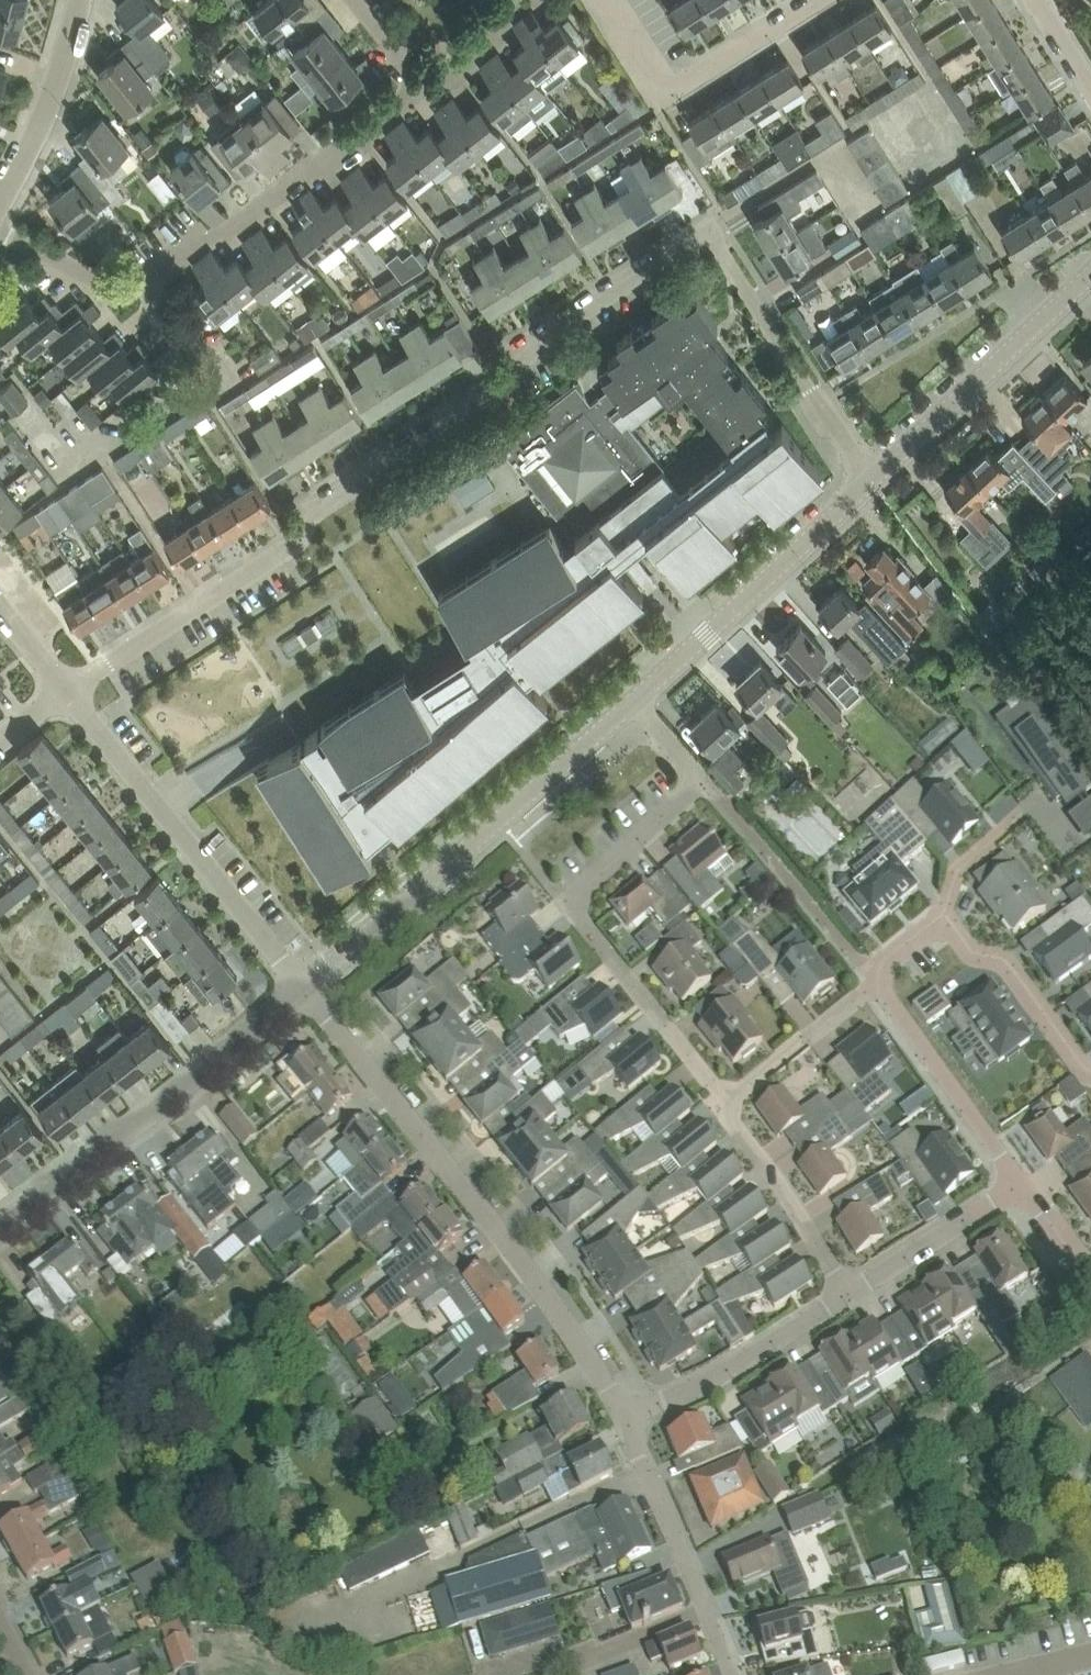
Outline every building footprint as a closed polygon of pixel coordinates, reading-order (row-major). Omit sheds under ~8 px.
[(18,34),(27,0),(0,0),(0,29),(18,34)] [(129,38),(154,70),(166,60),(172,55),(168,49),(157,36),(172,24),(172,21),(165,12),(155,0),(118,0),(116,1),(139,30),(129,38)] [(287,21),(297,32),(328,7),(322,0),(266,0),(255,9),(273,32),(287,21)] [(711,15),(701,0),(679,0),(671,5),(686,30),(711,15)] [(734,0),(701,0),(711,15),(734,0)] [(899,23),(909,16),(910,17),(915,14),(906,0),(907,0),(885,0),(899,23)] [(989,0),(959,0),(967,14),(989,0)] [(982,38),(1007,22),(993,0),(989,0),(967,14),(982,38)] [(851,18),(867,43),(891,28),(888,22),(876,3),(851,18)] [(293,52),(301,61),(291,70),(302,84),(343,51),(332,36),(336,34),(329,25),(337,18),(328,7),(297,32),(296,33),(295,33),(303,44),(293,52)] [(522,16),(558,61),(562,58),(579,44),(557,17),(545,27),(531,9),(522,16)] [(522,16),(514,23),(527,41),(515,50),(523,61),(524,60),(537,77),(538,77),(547,89),(568,73),(558,61),(522,16)] [(920,33),(910,17),(909,16),(899,23),(910,40),(920,33)] [(851,18),(827,34),(843,59),(843,58),(855,51),(862,61),(873,54),(867,44),(867,43),(851,18)] [(998,62),(1023,46),(1007,22),(982,38),(998,62)] [(819,74),(830,66),(837,77),(850,69),(843,58),(843,59),(827,34),(802,49),(814,68),(818,74),(819,74)] [(154,70),(129,38),(110,54),(115,60),(99,73),(127,108),(152,87),(144,78),(154,70)] [(936,57),(925,40),(914,47),(925,64),(936,57)] [(240,44),(227,54),(239,70),(252,59),(240,44)] [(1013,86),(1038,70),(1023,46),(998,62),(988,68),(1003,92),(1013,86)] [(343,51),(302,84),(309,92),(319,84),(340,110),(349,103),(382,76),(373,65),(365,71),(358,62),(355,65),(343,51)] [(524,104),(525,103),(533,114),(554,97),(547,89),(538,77),(537,77),(524,60),(523,61),(512,70),(498,52),(489,59),(524,104)] [(763,74),(778,99),(803,83),(787,58),(763,74)] [(482,94),(503,121),(511,130),(533,114),(525,103),(524,104),(489,59),(481,66),(494,84),(482,94)] [(166,60),(154,70),(157,74),(170,64),(166,60)] [(951,82),(940,65),(930,71),(941,89),(951,82)] [(1028,111),(1035,107),(1053,95),(1038,70),(1013,86),(1028,111)] [(918,71),(894,86),(901,97),(925,81),(918,71)] [(763,74),(739,89),(754,114),(778,99),(763,74)] [(214,84),(198,96),(210,111),(226,99),(214,84)] [(869,101),(876,112),(901,97),(894,86),(887,91),(871,100),(869,101)] [(739,89),(715,105),(730,130),(754,114),(739,89)] [(966,106),(955,89),(945,95),(956,113),(966,106)] [(263,98),(241,115),(280,164),(290,156),(279,142),(292,133),(279,116),(288,109),(283,102),(276,93),(266,101),(263,98)] [(444,104),(479,148),(483,145),(500,131),(479,104),(466,114),(453,97),(444,104)] [(1040,114),(1034,118),(1041,130),(1049,143),(1055,139),(1067,131),(1074,127),(1058,103),(1040,114)] [(451,154),(450,154),(458,165),(479,148),(444,104),(435,111),(449,128),(437,137),(451,154)] [(627,105),(606,122),(612,130),(618,126),(635,115),(627,105)] [(736,139),(730,130),(715,105),(690,120),(696,130),(683,138),(700,164),(714,155),(713,153),(736,139)] [(863,105),(846,116),(845,117),(852,127),(870,116),(863,105)] [(812,152),(845,132),(831,109),(816,119),(822,130),(805,141),(805,142),(808,146),(812,152)] [(982,130),(971,113),(960,119),(971,137),(982,130)] [(222,136),(212,144),(225,160),(234,152),(247,168),(259,159),(270,172),(280,164),(241,115),(219,132),(222,136)] [(92,155),(81,163),(110,199),(113,203),(124,194),(114,181),(128,170),(117,155),(128,147),(103,116),(88,127),(87,125),(83,128),(85,130),(77,136),(92,155)] [(1024,141),(1041,130),(1034,118),(1017,129),(1024,141)] [(451,154),(437,137),(430,127),(417,137),(403,119),(394,126),(430,170),(450,154),(451,154)] [(645,130),(641,123),(640,122),(618,137),(622,144),(628,141),(645,130)] [(591,124),(581,132),(589,143),(590,144),(601,137),(591,124)] [(409,187),(426,174),(430,170),(394,126),(385,134),(399,151),(387,160),(409,187)] [(142,127),(133,134),(143,146),(151,139),(142,127)] [(866,129),(847,141),(857,156),(878,142),(869,127),(866,129)] [(796,128),(789,133),(804,157),(806,156),(812,152),(808,146),(805,142),(805,141),(796,128)] [(992,158),(999,169),(1022,154),(1017,145),(1009,134),(985,149),(991,159),(992,158)] [(560,148),(567,157),(587,145),(582,137),(573,142),(572,141),(560,148)] [(594,152),(598,158),(616,147),(622,144),(618,137),(594,152)] [(152,140),(143,147),(149,155),(158,148),(152,140)] [(888,157),(878,142),(857,156),(866,171),(888,157)] [(215,224),(226,216),(209,194),(220,185),(222,187),(231,180),(218,162),(207,149),(205,151),(200,144),(193,150),(192,151),(189,147),(183,145),(175,151),(175,159),(178,162),(173,166),(171,168),(188,189),(193,196),(215,223),(215,224)] [(545,173),(567,158),(567,157),(560,148),(558,145),(536,162),(545,173)] [(968,174),(991,159),(985,149),(947,174),(963,199),(978,190),(968,174)] [(571,167),(575,173),(598,158),(594,152),(571,167)] [(641,152),(631,159),(662,209),(672,204),(668,199),(683,189),(665,162),(652,170),(641,152)] [(781,157),(757,172),(764,183),(788,168),(786,165),(781,157)] [(888,157),(866,171),(876,186),(898,173),(888,157)] [(654,215),(662,209),(631,159),(622,164),(621,166),(631,183),(619,191),(636,219),(650,210),(654,215)] [(1087,175),(1077,160),(1066,167),(1065,167),(1075,183),(1090,209),(1090,173),(1087,175)] [(92,223),(88,218),(99,209),(98,209),(110,199),(81,163),(60,180),(65,187),(50,199),(61,213),(71,225),(74,229),(78,234),(85,234),(91,229),(92,223)] [(386,217),(390,214),(407,200),(386,173),(373,183),(359,165),(351,172),(386,217)] [(551,188),(575,173),(571,167),(547,182),(551,188)] [(770,247),(796,231),(787,216),(801,207),(795,198),(824,181),(817,169),(758,206),(764,216),(754,222),(770,247)] [(365,234),(386,217),(351,172),(342,179),(355,197),(344,206),(357,222),(357,223),(365,234)] [(757,172),(732,187),(739,198),(764,183),(757,172)] [(886,202),(904,190),(907,188),(898,173),(876,186),(886,202)] [(968,207),(963,199),(947,174),(934,182),(955,215),(968,207)] [(1050,199),(1067,225),(1090,210),(1090,209),(1075,183),(1062,191),(1052,175),(1040,182),(1050,199)] [(515,176),(506,182),(512,189),(520,183),(515,176)] [(619,191),(605,199),(595,182),(584,188),(616,238),(625,233),(622,228),(636,219),(619,191)] [(516,199),(520,207),(544,193),(539,185),(516,199)] [(722,194),(729,205),(739,198),(732,187),(722,194)] [(336,239),(357,223),(357,222),(344,206),(336,196),(324,205),(310,188),(301,195),(336,239)] [(607,244),(616,238),(584,188),(574,194),(585,212),(572,221),(578,230),(589,249),(604,239),(607,244)] [(496,189),(483,198),(489,206),(502,198),(496,189)] [(315,256),(336,239),(301,195),(292,202),(306,219),(293,229),(315,256)] [(890,209),(885,212),(893,224),(898,233),(914,223),(912,220),(908,214),(917,208),(910,196),(901,202),(890,209)] [(483,198),(462,211),(468,220),(489,206),(483,198)] [(492,214),(497,222),(520,207),(516,199),(492,214)] [(1026,214),(1042,240),(1067,225),(1050,199),(1026,214)] [(870,221),(877,233),(893,224),(885,212),(870,221)] [(61,213),(50,222),(59,234),(71,225),(61,213)] [(470,229),(474,236),(497,222),(492,214),(470,229)] [(1002,229),(1006,237),(1018,256),(1042,240),(1026,214),(1002,229)] [(582,253),(571,235),(564,225),(551,233),(540,215),(530,222),(561,273),(571,267),(568,262),(582,253)] [(150,226),(142,216),(134,221),(142,232),(150,226)] [(450,216),(438,224),(446,234),(457,227),(450,216)] [(553,279),(561,273),(530,222),(519,228),(530,246),(517,254),(535,282),(549,274),(553,279)] [(810,222),(796,231),(770,247),(786,272),(804,261),(826,247),(819,236),(810,222)] [(829,245),(835,255),(859,240),(861,239),(856,230),(853,225),(835,237),(828,243),(829,245)] [(261,227),(252,234),(287,278),(293,286),(313,269),(308,262),(308,261),(287,235),(274,244),(261,227)] [(450,251),(474,236),(470,229),(446,244),(450,251)] [(257,258),(246,268),(245,268),(258,285),(257,285),(266,295),(287,278),(252,234),(243,241),(257,258)] [(941,245),(949,260),(967,288),(992,272),(975,244),(961,252),(952,238),(941,245)] [(493,245),(484,251),(515,302),(524,296),(521,291),(535,282),(517,254),(504,262),(493,245)] [(421,247),(414,253),(422,263),(429,258),(421,247)] [(860,248),(845,257),(852,269),(867,259),(860,248)] [(237,301),(257,285),(258,285),(245,268),(246,268),(237,257),(225,267),(211,250),(202,257),(237,301)] [(397,252),(386,260),(401,279),(423,265),(422,264),(422,263),(414,253),(412,250),(401,258),(397,252)] [(471,284),(477,293),(488,312),(503,303),(506,308),(515,302),(484,251),(473,258),(484,275),(471,284)] [(247,312),(237,301),(202,257),(193,264),(207,281),(195,291),(225,329),(247,312)] [(837,279),(852,269),(845,257),(829,267),(836,278),(837,279)] [(925,275),(943,303),(967,288),(949,260),(925,275)] [(918,263),(893,279),(894,280),(901,291),(918,319),(943,303),(925,275),(918,263)] [(395,272),(386,278),(391,286),(400,280),(395,272)] [(828,285),(828,284),(820,272),(797,288),(805,300),(828,285)] [(396,303),(419,288),(414,280),(391,295),(396,303)] [(870,295),(876,306),(894,334),(918,319),(901,291),(894,280),(870,295)] [(371,283),(351,299),(358,307),(379,293),(371,283)] [(0,297),(0,327),(7,336),(9,339),(18,332),(49,307),(53,304),(52,303),(45,294),(32,304),(25,294),(17,284),(0,297)] [(319,728),(318,727),(306,734),(301,738),(299,739),(264,761),(265,763),(273,774),(266,778),(286,809),(287,808),(292,805),(308,829),(303,832),(302,832),(301,832),(321,863),(327,859),(336,872),(372,849),(368,842),(392,822),(398,828),(413,815),(412,814),(411,815),(408,810),(430,791),(433,796),(434,797),(462,773),(461,772),(457,768),(479,749),(483,753),(482,754),(483,755),(511,731),(510,730),(506,725),(528,707),(532,711),(533,712),(547,700),(526,675),(534,669),(540,676),(555,664),(554,663),(550,658),(573,640),(576,645),(577,646),(606,623),(605,622),(604,622),(601,618),(623,600),(627,604),(627,605),(628,606),(643,593),(617,561),(622,557),(635,573),(636,573),(635,572),(644,565),(644,566),(645,565),(632,549),(650,534),(686,580),(736,541),(721,523),(758,493),(773,511),(823,472),(782,421),(775,426),(766,415),(773,410),(743,371),(727,352),(717,338),(710,329),(718,324),(717,323),(697,294),(686,302),(682,295),(652,316),(657,323),(637,337),(632,330),(617,341),(622,348),(608,358),(613,365),(602,372),(612,385),(603,392),(599,396),(591,401),(587,397),(559,419),(549,405),(500,444),(522,471),(528,479),(533,474),(539,481),(540,481),(562,508),(581,531),(575,535),(575,536),(564,545),(553,528),(526,546),(513,554),(509,548),(478,567),(479,569),(480,568),(483,573),(458,589),(455,584),(456,584),(455,583),(439,593),(438,593),(466,636),(472,644),(412,682),(409,677),(396,685),(392,679),(361,699),(362,700),(366,705),(341,720),(338,715),(338,714),(321,725),(328,735),(324,737),(318,728),(319,728)] [(396,303),(391,295),(368,310),(373,318),(396,303)] [(18,332),(33,351),(50,337),(50,336),(76,315),(84,308),(77,298),(63,310),(55,301),(52,303),(53,304),(49,307),(18,332)] [(50,336),(50,337),(65,355),(96,330),(89,321),(101,311),(93,301),(84,308),(76,315),(50,336)] [(844,310),(869,350),(894,334),(876,306),(864,314),(857,302),(844,310)] [(334,311),(333,316),(335,318),(340,319),(346,315),(347,311),(345,308),(341,307),(334,311)] [(350,332),(373,318),(368,310),(345,324),(350,332)] [(844,366),(869,350),(844,310),(833,318),(840,329),(827,337),(839,357),(844,366)] [(304,341),(317,333),(325,329),(326,329),(318,318),(315,314),(307,319),(295,327),(304,341)] [(477,345),(466,326),(460,318),(431,336),(420,319),(410,325),(441,375),(451,369),(448,365),(462,355),(461,354),(476,344),(476,345),(477,345)] [(805,318),(795,324),(803,338),(814,331),(805,318)] [(326,348),(350,332),(345,324),(321,340),(326,348)] [(397,356),(416,385),(430,376),(432,381),(441,375),(410,325),(400,331),(410,348),(397,356)] [(120,342),(124,339),(115,329),(103,339),(96,330),(65,355),(80,374),(89,368),(88,367),(120,342)] [(295,336),(288,341),(293,348),(300,342),(295,336)] [(827,337),(813,346),(825,366),(839,357),(827,337)] [(127,350),(120,342),(88,367),(89,368),(90,369),(103,386),(113,379),(144,354),(147,351),(139,340),(127,350)] [(183,352),(175,342),(150,362),(144,354),(113,379),(128,397),(183,352)] [(273,344),(250,359),(259,370),(278,358),(281,356),(273,344)] [(295,367),(318,352),(314,344),(290,360),(294,367),(295,367)] [(416,385),(397,356),(383,364),(374,348),(364,354),(396,405),(405,398),(401,394),(416,385)] [(351,387),(357,396),(369,415),(383,406),(387,410),(396,405),(364,354),(353,361),(365,378),(351,387)] [(267,374),(272,382),(294,367),(290,360),(267,374)] [(249,397),(272,382),(267,374),(244,389),(249,397)] [(1067,376),(1044,397),(1065,419),(1088,398),(1082,392),(1067,376)] [(14,412),(28,401),(11,380),(0,389),(0,394),(14,412)] [(319,383),(309,389),(341,439),(350,434),(347,429),(362,419),(350,401),(344,391),(330,400),(319,383)] [(43,387),(35,393),(44,405),(52,398),(43,387)] [(53,396),(68,415),(76,408),(77,408),(62,389),(53,396)] [(244,400),(249,397),(244,389),(221,404),(225,411),(244,400)] [(341,439),(309,389),(299,396),(310,413),(297,421),(315,449),(329,440),(332,445),(341,439)] [(1035,432),(1019,446),(1057,488),(1061,492),(1072,481),(1060,469),(1057,465),(1073,451),(1072,450),(1060,437),(1072,426),(1065,419),(1044,397),(1022,418),(1035,432)] [(166,441),(195,421),(201,431),(213,424),(207,414),(210,412),(210,411),(203,401),(159,430),(166,441)] [(301,458),(315,449),(297,421),(285,430),(273,412),(263,419),(295,469),(304,463),(301,458)] [(1011,418),(1003,424),(1017,441),(1024,435),(1011,418)] [(286,474),(295,469),(263,419),(253,425),(264,443),(251,451),(257,460),(268,479),(283,470),(286,474)] [(4,435),(13,446),(23,438),(13,427),(4,435)] [(175,454),(165,441),(166,441),(159,430),(137,445),(144,456),(143,456),(153,470),(175,454)] [(23,457),(32,450),(23,438),(13,446),(23,457)] [(990,448),(967,468),(988,491),(1001,479),(1009,487),(1023,474),(1046,498),(1057,488),(1019,446),(1019,447),(1013,441),(997,456),(990,448)] [(139,459),(143,456),(144,456),(137,445),(114,460),(121,471),(139,459)] [(103,467),(80,482),(92,501),(115,486),(103,467)] [(137,467),(125,475),(135,490),(147,482),(137,467)] [(466,504),(496,485),(484,467),(454,486),(466,504)] [(967,468),(944,489),(964,511),(960,515),(972,528),(961,538),(986,564),(986,563),(1002,548),(1010,540),(999,528),(998,529),(975,504),(988,491),(967,468)] [(39,479),(48,491),(58,483),(55,479),(48,471),(39,478),(39,479)] [(232,495),(248,520),(271,506),(259,487),(254,481),(232,495)] [(72,518),(94,503),(92,501),(80,482),(58,496),(72,518)] [(7,487),(0,493),(0,524),(22,506),(7,487)] [(187,524),(203,549),(225,534),(210,509),(200,494),(188,502),(197,517),(187,524)] [(225,534),(248,520),(232,495),(210,509),(225,534)] [(58,496),(36,510),(43,521),(50,532),(72,518),(58,496)] [(30,514),(13,525),(15,527),(20,536),(21,535),(28,547),(35,543),(27,531),(37,525),(30,514)] [(164,538),(169,545),(181,563),(203,549),(187,524),(164,538)] [(158,552),(154,545),(141,525),(129,534),(141,553),(131,560),(147,585),(170,570),(158,552)] [(1054,543),(1046,551),(1059,564),(1067,557),(1054,543)] [(931,592),(911,572),(913,570),(898,554),(894,557),(884,546),(866,562),(875,572),(862,583),(875,596),(872,599),(908,638),(921,625),(909,612),(931,592)] [(147,585),(131,560),(124,549),(101,562),(106,570),(109,574),(125,599),(147,585)] [(1045,555),(1034,565),(1045,577),(1041,582),(1044,585),(1060,570),(1045,555)] [(856,559),(848,567),(857,577),(865,569),(856,559)] [(92,597),(103,613),(125,599),(109,574),(106,570),(101,562),(79,576),(87,588),(92,597)] [(87,588),(79,576),(77,574),(73,577),(55,589),(80,628),(103,613),(92,597),(87,588)] [(848,618),(888,661),(906,645),(866,602),(860,607),(855,602),(841,586),(819,606),(839,627),(848,618)] [(310,640),(319,634),(312,623),(301,630),(308,641),(310,640)] [(776,646),(791,662),(811,683),(822,673),(813,663),(826,651),(815,640),(800,623),(776,646)] [(859,675),(871,664),(872,663),(849,637),(835,649),(859,675)] [(736,683),(751,699),(757,706),(770,694),(786,712),(798,701),(775,676),(760,660),(736,683)] [(805,694),(830,721),(842,711),(816,684),(805,694)] [(994,720),(1011,742),(1019,737),(1036,759),(1028,765),(1056,802),(1060,799),(1064,805),(1063,806),(1066,810),(1078,801),(1084,796),(1085,795),(1084,794),(1090,789),(1090,781),(1028,695),(1014,705),(1013,704),(1006,709),(1007,711),(994,720)] [(733,789),(743,779),(734,769),(744,760),(725,738),(739,725),(736,722),(743,716),(733,704),(726,710),(717,700),(691,724),(719,755),(710,764),(733,789)] [(747,721),(757,731),(774,751),(775,750),(784,760),(793,752),(783,743),(788,739),(770,719),(761,709),(747,721)] [(19,750),(33,768),(37,773),(60,754),(42,732),(19,750)] [(60,754),(37,773),(55,795),(78,777),(60,754)] [(918,758),(909,766),(916,773),(924,765),(918,758)] [(784,761),(775,769),(784,780),(793,772),(784,761)] [(789,783),(772,800),(777,806),(795,789),(808,802),(816,795),(797,776),(789,783)] [(73,818),(96,799),(78,777),(55,795),(73,818)] [(912,782),(892,801),(926,843),(939,832),(951,846),(978,824),(948,788),(930,803),(912,782)] [(91,840),(114,822),(96,799),(73,818),(91,840)] [(2,800),(0,802),(0,818),(11,831),(21,823),(2,800)] [(891,802),(863,825),(864,826),(866,828),(881,847),(865,861),(874,871),(844,896),(870,927),(917,888),(899,866),(908,859),(909,860),(927,845),(892,803),(891,802)] [(794,827),(819,827),(819,807),(794,807),(794,827)] [(91,840),(109,862),(132,844),(114,822),(91,840)] [(29,853),(39,845),(21,823),(11,831),(29,853)] [(702,866),(721,851),(712,840),(711,840),(700,828),(670,853),(676,859),(663,870),(677,887),(698,912),(723,891),(702,866)] [(10,844),(0,832),(0,852),(10,844)] [(107,883),(116,893),(127,884),(127,885),(133,880),(150,867),(132,844),(109,862),(118,874),(107,883)] [(39,845),(29,853),(47,876),(57,867),(39,845)] [(1014,867),(1004,854),(972,877),(982,890),(978,893),(990,909),(993,906),(1013,933),(1045,910),(1025,883),(1029,880),(1017,864),(1014,867)] [(817,877),(827,892),(858,871),(849,857),(817,877)] [(57,867),(47,876),(65,898),(76,890),(57,867)] [(758,867),(747,877),(754,885),(761,893),(772,883),(771,882),(758,867)] [(17,898),(39,881),(31,872),(10,889),(17,898)] [(670,935),(684,924),(679,916),(689,909),(660,873),(646,884),(641,879),(610,904),(629,927),(646,913),(649,910),(670,935)] [(141,890),(135,894),(154,919),(155,920),(178,901),(158,876),(141,890)] [(1068,891),(1067,897),(1073,905),(1085,897),(1077,885),(1068,891)] [(495,955),(501,962),(539,932),(529,919),(538,912),(535,909),(518,887),(508,895),(505,891),(489,905),(492,908),(487,912),(497,925),(481,937),(495,955)] [(17,898),(10,889),(0,897),(0,912),(17,898)] [(76,890),(65,898),(83,921),(94,912),(76,890)] [(1054,983),(1090,956),(1090,955),(1078,936),(1090,927),(1090,911),(1083,899),(1039,931),(1049,945),(1034,955),(1054,983)] [(144,927),(164,952),(197,926),(178,901),(155,920),(154,919),(144,927)] [(110,955),(119,948),(99,923),(90,930),(110,955)] [(685,923),(684,924),(670,935),(661,942),(674,958),(668,961),(667,959),(653,970),(670,992),(672,989),(682,1002),(700,988),(711,979),(693,960),(696,956),(692,951),(701,944),(698,940),(685,923)] [(858,923),(849,930),(856,938),(864,932),(858,923)] [(197,926),(164,952),(184,977),(217,950),(197,926)] [(548,989),(562,978),(579,964),(560,940),(557,937),(549,943),(549,944),(539,932),(501,962),(499,965),(513,983),(520,983),(534,972),(548,989)] [(732,948),(747,967),(757,980),(779,1007),(795,995),(803,1006),(811,1000),(817,994),(820,997),(831,988),(829,985),(833,982),(807,949),(786,965),(749,933),(732,948)] [(119,948),(110,955),(130,979),(138,973),(143,969),(123,945),(119,948)] [(184,977),(190,985),(204,1002),(237,975),(217,950),(184,977)] [(738,958),(726,968),(733,977),(745,967),(738,958)] [(94,994),(117,976),(110,967),(87,985),(94,994)] [(746,989),(757,980),(747,967),(733,978),(741,988),(746,989)] [(455,989),(468,979),(460,969),(447,980),(440,971),(424,984),(413,971),(379,999),(396,1020),(405,1013),(414,1024),(456,990),(455,989)] [(150,1004),(158,997),(138,973),(130,979),(150,1004)] [(0,975),(0,992),(9,985),(2,974),(0,975)] [(593,1038),(604,1029),(621,1016),(606,997),(606,996),(605,996),(600,989),(600,988),(599,987),(593,992),(583,979),(566,992),(539,1014),(513,1035),(519,1042),(524,1048),(538,1037),(550,1028),(560,1039),(585,1027),(593,1038)] [(18,995),(9,985),(0,992),(0,1009),(18,995)] [(72,1011),(94,994),(87,985),(65,1002),(72,1011)] [(1083,992),(1090,1003),(1090,985),(1083,992)] [(1004,1057),(1007,1061),(1019,1053),(1016,1049),(1029,1039),(991,986),(948,1017),(961,1034),(974,1052),(986,1069),(997,1060),(998,1062),(1004,1057)] [(746,1022),(749,1019),(734,1000),(731,1002),(721,989),(693,1010),(703,1024),(699,1027),(718,1052),(722,1049),(733,1064),(762,1041),(746,1022)] [(935,989),(912,1006),(926,1026),(950,1009),(935,989)] [(454,1022),(471,1009),(456,990),(414,1024),(423,1035),(414,1042),(431,1062),(465,1035),(454,1022)] [(162,994),(158,997),(150,1004),(164,1021),(177,1039),(190,1029),(182,1019),(173,1008),(168,1002),(162,994)] [(26,1005),(18,995),(0,1009),(0,1019),(3,1023),(26,1005)] [(81,1022),(72,1011),(65,1002),(43,1020),(47,1025),(50,1030),(62,1020),(70,1030),(81,1022)] [(12,1033),(34,1016),(26,1005),(3,1023),(12,1033)] [(1090,1032),(1090,1007),(1079,1015),(1090,1032)] [(182,1019),(190,1029),(200,1021),(192,1011),(182,1019)] [(517,1015),(507,1023),(515,1032),(524,1025),(517,1015)] [(148,1062),(170,1044),(150,1019),(128,1037),(148,1062)] [(20,1037),(28,1047),(45,1034),(50,1030),(47,1025),(43,1020),(38,1023),(20,1037)] [(936,1025),(929,1030),(934,1036),(941,1031),(936,1025)] [(120,1027),(98,1044),(106,1054),(126,1079),(148,1062),(128,1037),(120,1027)] [(840,1057),(826,1068),(846,1091),(855,1103),(863,1114),(864,1114),(881,1100),(891,1093),(874,1072),(890,1059),(866,1028),(847,1043),(836,1052),(840,1057)] [(577,1068),(592,1086),(614,1072),(628,1090),(660,1064),(639,1038),(638,1039),(639,1041),(635,1044),(624,1030),(577,1068)] [(507,1053),(506,1052),(491,1033),(474,1047),(465,1035),(431,1062),(447,1082),(455,1075),(465,1087),(507,1053)] [(507,1037),(506,1043),(511,1049),(519,1042),(513,1035),(512,1033),(507,1037)] [(10,1060),(28,1047),(20,1037),(4,1050),(10,1060)] [(507,1053),(465,1087),(474,1098),(465,1105),(482,1125),(496,1114),(504,1125),(532,1102),(525,1095),(513,1105),(512,1102),(516,1098),(524,1092),(513,1079),(535,1061),(524,1048),(519,1042),(511,1049),(506,1052),(507,1053)] [(283,1076),(287,1073),(289,1072),(308,1095),(332,1076),(312,1051),(303,1059),(297,1051),(276,1067),(283,1076)] [(103,1097),(126,1079),(106,1054),(83,1072),(103,1097)] [(1050,1068),(1063,1085),(1072,1078),(1060,1061),(1050,1068)] [(81,1114),(103,1097),(83,1072),(76,1062),(55,1080),(62,1089),(61,1089),(81,1114)] [(568,1075),(556,1085),(566,1097),(575,1089),(576,1084),(568,1075)] [(327,1119),(334,1113),(351,1099),(332,1076),(308,1095),(327,1119)] [(59,1132),(81,1114),(61,1089),(62,1089),(55,1080),(32,1098),(59,1132)] [(1064,1094),(1078,1111),(1090,1101),(1090,1098),(1079,1082),(1064,1094)] [(554,1084),(541,1094),(551,1107),(564,1097),(555,1086),(554,1084)] [(594,1133),(604,1145),(644,1125),(655,1139),(677,1122),(689,1112),(687,1109),(690,1108),(683,1099),(680,1101),(672,1090),(659,1100),(650,1088),(594,1133)] [(794,1148),(855,1103),(846,1091),(828,1104),(822,1095),(799,1112),(795,1107),(782,1089),(757,1108),(778,1137),(783,1133),(794,1148)] [(920,1095),(919,1103),(923,1109),(934,1101),(926,1090),(920,1095)] [(540,1127),(557,1114),(551,1107),(541,1094),(532,1102),(504,1125),(499,1129),(509,1141),(500,1147),(516,1167),(550,1140),(540,1127)] [(820,1195),(837,1183),(845,1177),(829,1154),(852,1137),(845,1127),(863,1114),(855,1103),(794,1148),(804,1162),(798,1166),(820,1195)] [(1090,1153),(1090,1130),(1084,1119),(1064,1134),(1042,1104),(1031,1112),(1037,1121),(1025,1130),(1049,1162),(1054,1158),(1064,1172),(1090,1153)] [(243,1147),(257,1135),(233,1106),(220,1117),(243,1147)] [(24,1108),(1,1126),(20,1150),(43,1133),(30,1115),(24,1108)] [(336,1148),(353,1170),(354,1171),(387,1144),(368,1120),(344,1139),(344,1141),(336,1148)] [(287,1151),(295,1161),(308,1151),(330,1134),(320,1121),(298,1139),(300,1141),(287,1151)] [(621,1167),(630,1178),(670,1158),(680,1171),(682,1172),(703,1155),(715,1144),(698,1123),(686,1133),(677,1122),(655,1139),(621,1167)] [(20,1150),(1,1126),(0,1126),(0,1166),(20,1150)] [(899,1127),(884,1138),(890,1146),(905,1136),(899,1127)] [(890,1146),(901,1162),(909,1174),(914,1180),(920,1189),(934,1179),(945,1195),(972,1176),(973,1175),(946,1137),(926,1151),(912,1131),(905,1136),(890,1146)] [(230,1152),(232,1150),(221,1137),(216,1141),(210,1134),(189,1150),(220,1189),(228,1199),(234,1194),(231,1190),(241,1182),(230,1168),(238,1162),(230,1152)] [(550,1192),(592,1158),(577,1139),(560,1152),(550,1140),(516,1167),(533,1187),(541,1181),(550,1192)] [(342,1235),(350,1229),(351,1231),(388,1202),(378,1189),(382,1186),(383,1187),(406,1168),(387,1144),(354,1171),(353,1170),(342,1179),(354,1195),(335,1210),(337,1213),(329,1219),(342,1235)] [(605,1147),(592,1158),(608,1177),(626,1200),(639,1190),(630,1178),(621,1167),(605,1147)] [(189,1150),(168,1166),(174,1173),(168,1178),(208,1228),(234,1208),(228,1199),(220,1189),(189,1150)] [(308,1151),(295,1161),(296,1162),(304,1172),(317,1162),(308,1151)] [(1064,1172),(1075,1186),(1069,1190),(1090,1220),(1090,1153),(1064,1172)] [(648,1201),(656,1211),(696,1191),(708,1205),(729,1188),(742,1177),(740,1175),(742,1173),(735,1164),(733,1166),(724,1155),(711,1165),(703,1155),(682,1172),(680,1171),(646,1199),(648,1201)] [(591,1190),(608,1177),(592,1158),(550,1192),(559,1203),(551,1210),(568,1230),(602,1203),(591,1190)] [(901,1162),(889,1169),(896,1182),(909,1174),(901,1162)] [(909,1174),(896,1182),(900,1188),(914,1180),(909,1174)] [(883,1238),(872,1219),(868,1213),(892,1199),(879,1176),(833,1203),(843,1219),(837,1223),(856,1254),(883,1238)] [(292,1196),(284,1203),(292,1214),(295,1218),(317,1200),(305,1185),(292,1196)] [(150,1192),(145,1196),(140,1188),(119,1205),(153,1249),(171,1235),(174,1239),(176,1237),(194,1260),(211,1248),(200,1233),(193,1225),(183,1212),(182,1213),(171,1198),(161,1205),(150,1192)] [(403,1244),(442,1212),(423,1188),(405,1202),(399,1207),(394,1200),(389,1203),(388,1202),(351,1231),(359,1240),(384,1220),(402,1243),(403,1244)] [(720,1223),(729,1237),(730,1238),(753,1222),(766,1212),(750,1189),(737,1198),(729,1188),(708,1205),(672,1231),(675,1235),(679,1241),(720,1223)] [(596,1245),(583,1254),(589,1263),(585,1265),(593,1276),(596,1274),(599,1277),(633,1253),(623,1239),(648,1201),(646,1199),(639,1190),(626,1200),(587,1233),(596,1245)] [(268,1206),(248,1223),(250,1226),(260,1238),(292,1214),(284,1203),(275,1192),(264,1202),(268,1206)] [(119,1205),(98,1221),(103,1228),(98,1232),(116,1256),(108,1264),(122,1281),(132,1274),(127,1267),(134,1262),(139,1268),(157,1254),(153,1249),(119,1205)] [(396,1313),(410,1303),(437,1283),(424,1267),(462,1236),(442,1212),(403,1244),(402,1243),(395,1249),(411,1268),(373,1295),(381,1305),(370,1314),(379,1325),(396,1312),(396,1313)] [(292,1214),(260,1238),(273,1254),(304,1230),(295,1218),(292,1214)] [(695,1264),(700,1272),(743,1257),(751,1271),(752,1272),(774,1257),(789,1248),(787,1246),(790,1244),(784,1234),(781,1236),(774,1224),(760,1233),(753,1222),(730,1238),(729,1237),(694,1263),(695,1264)] [(260,1238),(250,1226),(238,1235),(248,1248),(260,1238)] [(675,1235),(667,1241),(672,1249),(681,1243),(679,1241),(675,1235)] [(992,1309),(991,1309),(1002,1326),(1003,1326),(1020,1315),(1005,1291),(1027,1277),(1026,1276),(1016,1260),(1019,1258),(1007,1240),(1004,1242),(1001,1236),(974,1253),(977,1257),(976,1261),(966,1268),(992,1309)] [(88,1278),(98,1270),(80,1246),(74,1250),(69,1243),(48,1260),(64,1279),(80,1267),(88,1278)] [(628,1290),(636,1303),(695,1264),(694,1263),(687,1253),(643,1268),(633,1253),(599,1278),(602,1281),(598,1284),(606,1295),(610,1292),(615,1300),(628,1290)] [(719,1301),(723,1308),(739,1302),(764,1293),(774,1307),(797,1293),(798,1296),(808,1289),(806,1287),(811,1284),(795,1260),(782,1269),(774,1257),(752,1272),(751,1271),(715,1294),(719,1301)] [(33,1295),(25,1301),(50,1334),(59,1327),(52,1319),(58,1315),(60,1318),(81,1302),(64,1279),(48,1260),(27,1276),(33,1283),(27,1287),(33,1295)] [(643,1343),(645,1348),(681,1326),(680,1326),(671,1311),(703,1276),(700,1272),(695,1264),(636,1303),(645,1316),(631,1324),(635,1332),(632,1334),(639,1346),(643,1343)] [(483,1309),(504,1294),(484,1266),(444,1295),(438,1286),(416,1301),(426,1316),(449,1300),(465,1322),(483,1309)] [(949,1270),(923,1287),(949,1328),(950,1328),(974,1312),(977,1318),(980,1316),(991,1309),(992,1309),(966,1268),(956,1275),(951,1273),(949,1270)] [(109,1270),(101,1276),(109,1285),(116,1279),(109,1270)] [(312,1316),(307,1319),(316,1332),(327,1324),(344,1347),(363,1333),(345,1309),(344,1308),(365,1291),(357,1281),(336,1298),(337,1299),(312,1316)] [(953,1332),(950,1328),(949,1328),(923,1287),(905,1298),(908,1303),(900,1308),(903,1312),(890,1320),(914,1358),(928,1349),(927,1348),(953,1332)] [(709,1288),(701,1294),(708,1304),(716,1299),(709,1288)] [(524,1322),(504,1294),(483,1309),(465,1322),(477,1339),(459,1351),(462,1355),(434,1380),(443,1393),(510,1347),(503,1337),(524,1322)] [(729,1350),(745,1341),(734,1324),(723,1308),(719,1301),(680,1326),(681,1326),(645,1348),(648,1352),(644,1354),(651,1366),(655,1364),(659,1371),(695,1350),(689,1340),(714,1324),(729,1350)] [(414,1308),(410,1303),(396,1313),(401,1318),(414,1308)] [(991,1309),(980,1316),(991,1334),(1006,1357),(1017,1350),(1018,1349),(1003,1326),(1002,1326),(991,1309)] [(745,1320),(734,1324),(745,1341),(754,1335),(745,1320)] [(899,1367),(914,1358),(890,1320),(877,1328),(874,1324),(866,1329),(863,1325),(845,1336),(871,1377),(874,1382),(875,1381),(899,1366),(899,1367)] [(880,1391),(875,1381),(874,1382),(871,1377),(845,1336),(819,1352),(821,1356),(820,1360),(810,1366),(836,1407),(848,1399),(854,1408),(880,1391)] [(362,1337),(345,1349),(354,1362),(371,1351),(362,1337)] [(524,1373),(485,1398),(489,1404),(486,1406),(496,1420),(506,1415),(508,1417),(538,1401),(531,1390),(535,1387),(535,1389),(540,1386),(558,1374),(539,1344),(516,1360),(524,1373)] [(138,1345),(130,1352),(138,1363),(147,1356),(138,1345)] [(1085,1354),(1050,1380),(1085,1427),(1090,1422),(1090,1362),(1085,1354)] [(367,1380),(378,1372),(366,1357),(355,1364),(367,1380)] [(918,1364),(905,1372),(913,1385),(926,1376),(918,1364)] [(836,1407),(810,1366),(800,1373),(795,1372),(794,1369),(767,1385),(793,1426),(794,1426),(818,1411),(822,1416),(836,1407)] [(1,1375),(0,1376),(0,1403),(14,1394),(1,1375)] [(353,1414),(350,1416),(374,1449),(398,1430),(375,1398),(373,1399),(362,1384),(350,1394),(355,1401),(347,1406),(353,1414)] [(793,1426),(767,1385),(750,1397),(753,1401),(744,1406),(747,1411),(734,1419),(757,1457),(772,1448),(771,1447),(797,1431),(794,1426),(793,1426)] [(469,1395),(462,1386),(449,1396),(455,1405),(469,1395)] [(404,1393),(390,1403),(402,1419),(415,1410),(404,1393)] [(15,1420),(29,1411),(21,1397),(7,1406),(15,1420)] [(511,1481),(516,1478),(558,1456),(562,1454),(557,1445),(589,1427),(573,1398),(540,1416),(546,1428),(527,1439),(526,1437),(496,1453),(503,1468),(511,1481)] [(923,1473),(969,1460),(954,1406),(908,1418),(923,1473)] [(702,1419),(668,1434),(679,1461),(689,1457),(693,1459),(697,1467),(693,1469),(694,1470),(743,1449),(728,1426),(708,1434),(702,1419)] [(463,1438),(471,1433),(463,1420),(455,1426),(463,1438)] [(0,1461),(0,1497),(22,1483),(14,1470),(50,1446),(42,1433),(18,1449),(0,1461)] [(18,1449),(12,1439),(6,1443),(0,1435),(0,1461),(18,1449)] [(566,1472),(558,1456),(516,1478),(525,1495),(542,1485),(558,1477),(568,1497),(568,1496),(592,1485),(612,1475),(599,1448),(579,1457),(568,1463),(572,1470),(566,1472)] [(743,1459),(691,1480),(711,1528),(763,1507),(743,1459)] [(774,1504),(788,1495),(769,1465),(754,1474),(774,1504)] [(57,1481),(56,1479),(48,1467),(27,1478),(34,1492),(38,1490),(39,1492),(57,1481)] [(503,1468),(490,1475),(497,1488),(511,1481),(503,1468)] [(19,1520),(0,1530),(0,1531),(13,1555),(41,1540),(32,1525),(48,1516),(47,1514),(80,1497),(67,1473),(56,1479),(57,1481),(39,1492),(45,1503),(41,1504),(24,1514),(25,1516),(19,1520)] [(817,1497),(805,1502),(795,1506),(782,1511),(793,1537),(828,1524),(817,1497)] [(531,1536),(544,1579),(596,1554),(604,1571),(621,1564),(621,1565),(650,1551),(627,1501),(615,1507),(612,1500),(584,1514),(583,1511),(531,1536)] [(460,1549),(477,1541),(492,1533),(488,1524),(473,1531),(463,1507),(447,1516),(460,1549)] [(1008,1523),(979,1528),(983,1548),(1011,1544),(1008,1523)] [(102,1558),(113,1552),(113,1550),(112,1551),(108,1545),(109,1544),(96,1524),(82,1532),(95,1554),(98,1551),(102,1558)] [(368,1556),(379,1580),(430,1555),(419,1531),(368,1556)] [(550,1600),(544,1579),(531,1536),(527,1538),(525,1534),(470,1561),(474,1575),(446,1583),(459,1627),(550,1600)] [(743,1551),(723,1559),(734,1587),(755,1579),(772,1572),(782,1597),(808,1586),(797,1560),(786,1535),(768,1543),(767,1541),(743,1551)] [(27,1580),(46,1570),(53,1566),(54,1569),(72,1559),(66,1548),(50,1557),(41,1540),(13,1555),(27,1580)] [(107,1575),(121,1567),(113,1552),(102,1558),(65,1576),(72,1589),(66,1591),(60,1595),(40,1604),(54,1631),(99,1609),(102,1607),(89,1582),(106,1574),(107,1575)] [(889,1559),(873,1564),(878,1581),(894,1576),(889,1559)] [(680,1609),(679,1606),(682,1605),(682,1599),(680,1595),(679,1594),(679,1593),(675,1589),(672,1590),(668,1580),(655,1586),(649,1573),(628,1579),(600,1587),(611,1614),(624,1609),(632,1629),(643,1624),(643,1626),(650,1624),(649,1622),(660,1617),(680,1609)] [(964,1643),(963,1638),(949,1589),(948,1580),(924,1585),(927,1594),(931,1611),(913,1615),(922,1647),(964,1643)] [(143,1594),(128,1601),(134,1614),(149,1608),(143,1594)] [(99,1609),(54,1631),(67,1658),(93,1645),(112,1636),(99,1609)] [(762,1653),(765,1665),(819,1659),(811,1632),(816,1626),(813,1616),(808,1614),(794,1618),(794,1617),(779,1622),(758,1627),(765,1652),(762,1653)] [(496,1620),(479,1625),(490,1659),(506,1654),(496,1620)] [(669,1671),(680,1666),(700,1658),(688,1629),(657,1642),(644,1648),(651,1664),(664,1659),(669,1671)] [(163,1643),(175,1674),(197,1666),(186,1635),(163,1643)] [(962,1652),(922,1661),(926,1674),(965,1665),(962,1652)] [(140,1672),(134,1658),(98,1673),(94,1674),(134,1674),(140,1672)] [(633,1666),(608,1674),(637,1674),(633,1666)] [(827,1666),(825,1667),(800,1674),(830,1674),(827,1666)]
